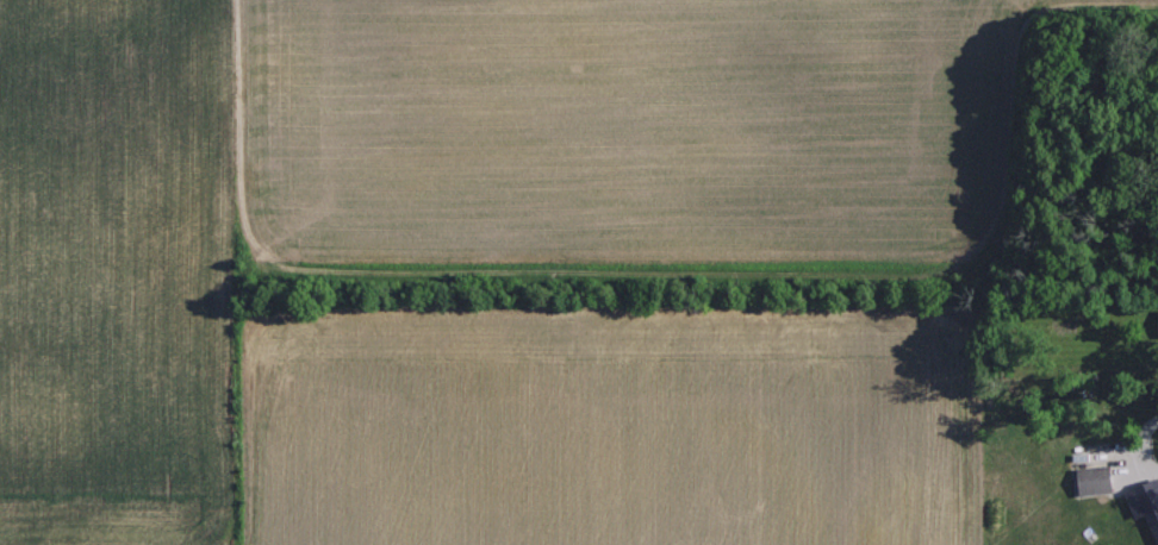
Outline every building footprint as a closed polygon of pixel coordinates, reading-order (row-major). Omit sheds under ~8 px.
[(1083,495),(1116,494),(1115,467),(1083,468),(1083,495)]
